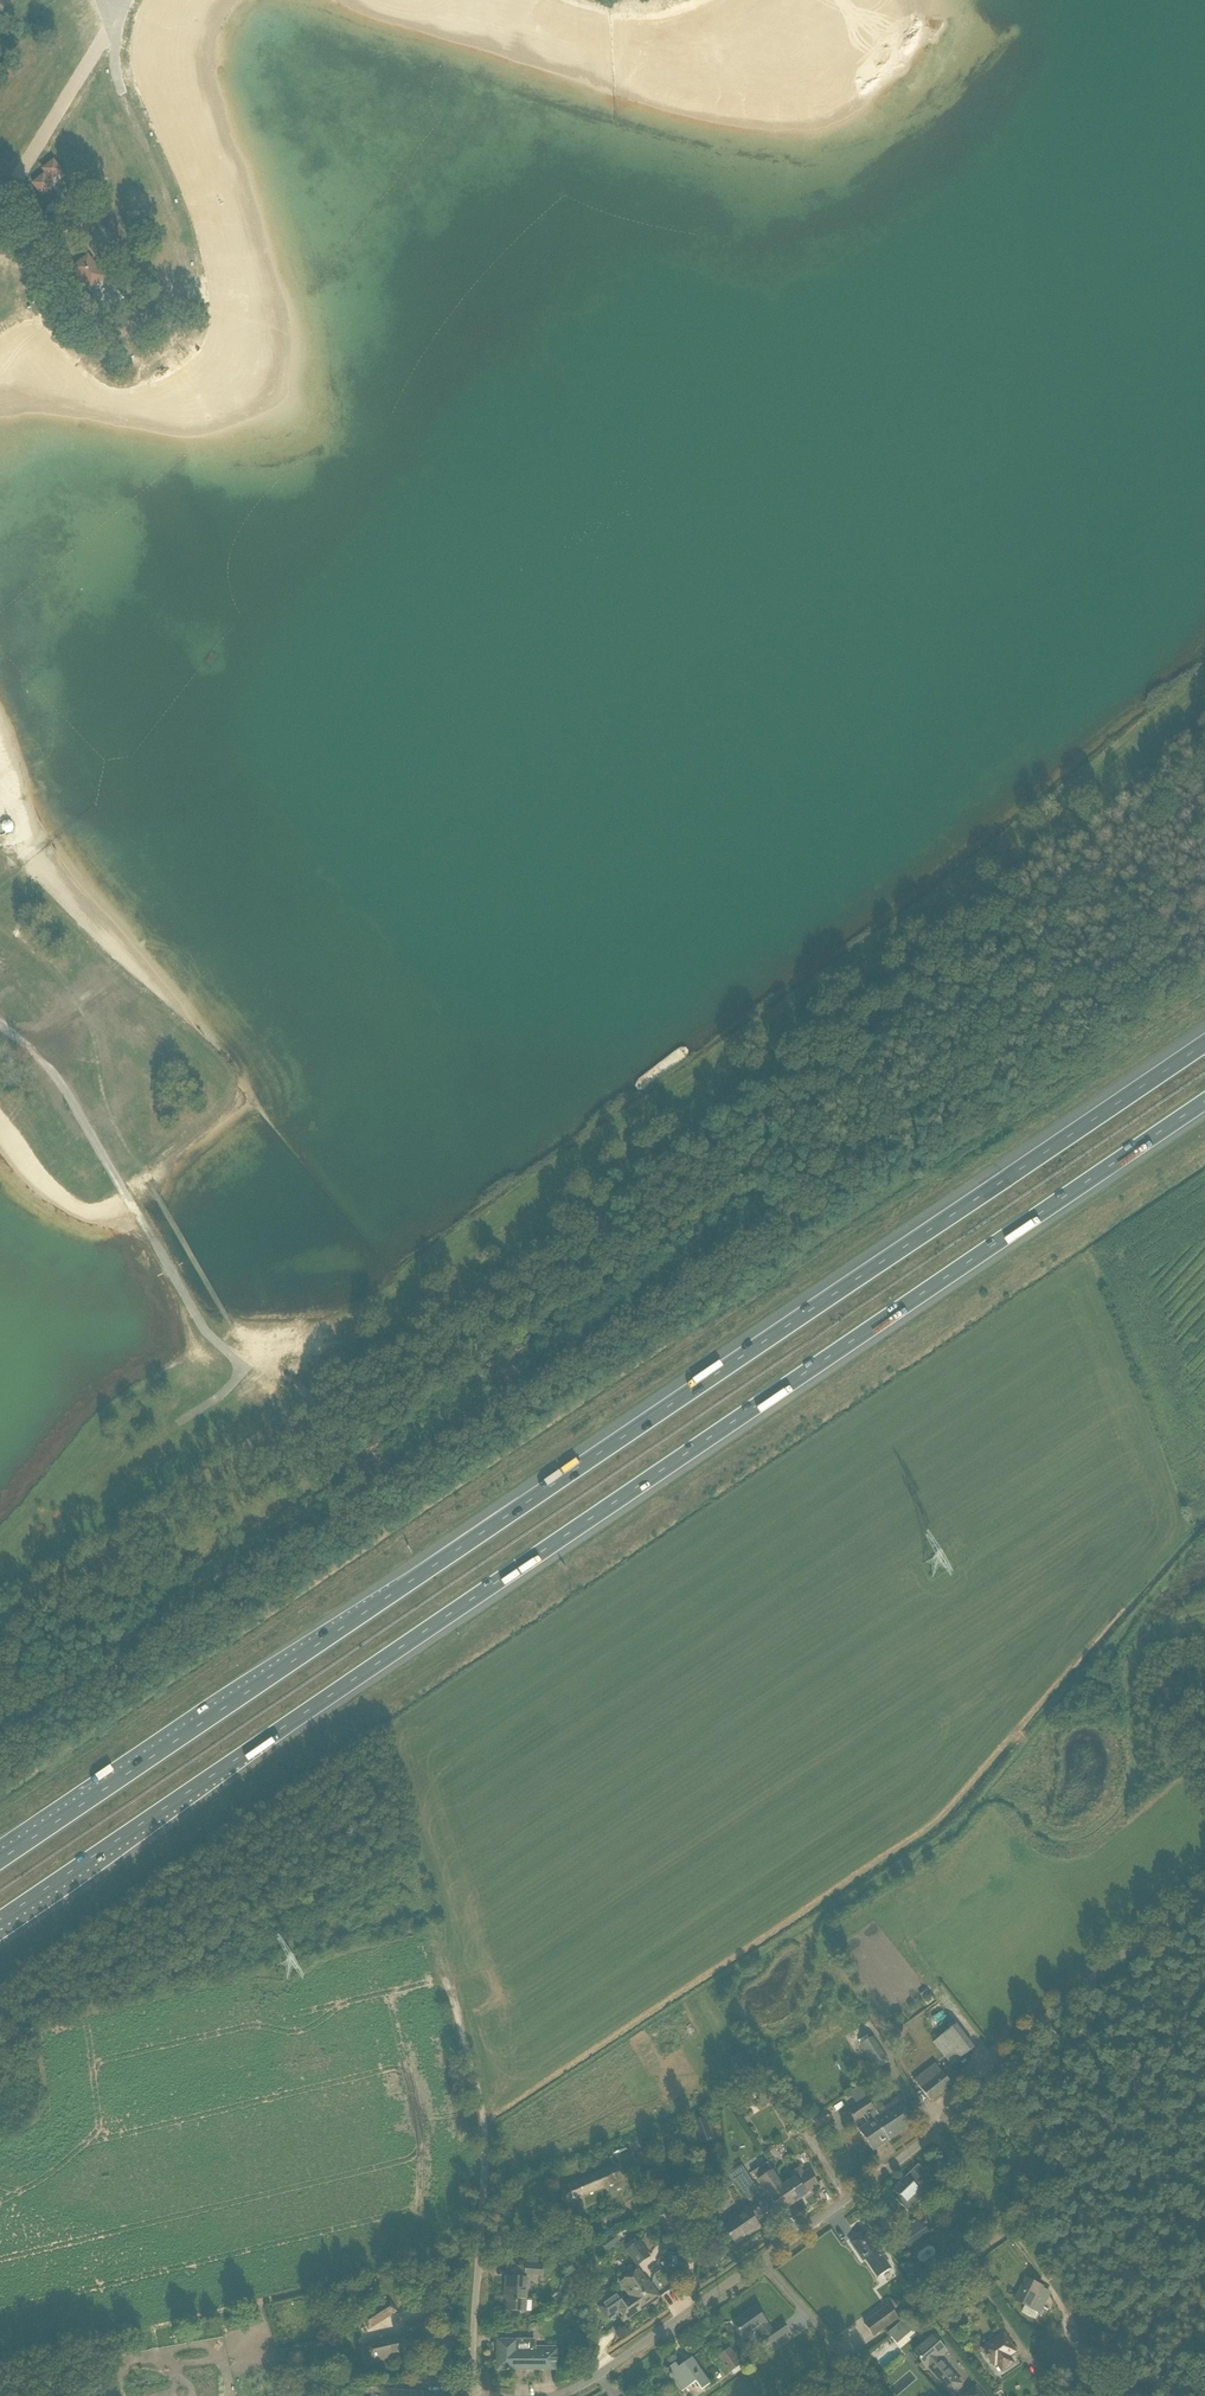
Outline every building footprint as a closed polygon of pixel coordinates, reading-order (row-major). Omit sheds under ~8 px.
[(51,182),(64,172),(54,160),(42,170),(45,173),(32,184),(42,196),(54,186),(51,182)] [(70,268),(89,292),(107,278),(88,254),(70,268)] [(85,956),(81,961),(97,974),(101,968),(85,956)] [(922,2021),(957,2066),(979,2049),(945,2004),(922,2021)] [(861,2044),(876,2069),(888,2062),(873,2036),(861,2044)] [(935,2064),(914,2080),(930,2101),(951,2084),(935,2064)] [(765,2084),(758,2086),(760,2094),(768,2092),(765,2084)] [(876,2112),(871,2115),(888,2141),(889,2141),(915,2123),(903,2106),(908,2103),(902,2094),(893,2101),(896,2105),(883,2113),(880,2109),(876,2112),(874,2108),(873,2108),(876,2112)] [(867,2099),(849,2111),(856,2121),(859,2119),(863,2117),(867,2123),(859,2129),(873,2151),(888,2141),(871,2115),(876,2112),(873,2108),(867,2099)] [(825,2111),(818,2116),(824,2124),(831,2119),(825,2111)] [(702,2143),(714,2139),(706,2116),(693,2121),(702,2143)] [(801,2125),(795,2129),(798,2135),(805,2131),(801,2125)] [(769,2151),(763,2154),(767,2159),(772,2156),(769,2151)] [(558,2187),(566,2204),(578,2199),(578,2198),(624,2177),(617,2162),(595,2172),(594,2171),(558,2187)] [(767,2163),(752,2173),(767,2197),(769,2195),(774,2203),(779,2200),(784,2209),(791,2205),(806,2195),(804,2192),(810,2188),(806,2181),(812,2177),(809,2173),(805,2175),(803,2173),(794,2179),(782,2186),(767,2163)] [(913,2195),(931,2178),(927,2174),(930,2171),(925,2167),(923,2170),(918,2165),(892,2189),(899,2196),(895,2199),(908,2213),(919,2202),(913,2195)] [(741,2166),(727,2174),(732,2180),(745,2171),(741,2166)] [(693,2167),(687,2175),(694,2180),(700,2171),(693,2167)] [(724,2227),(736,2244),(759,2227),(755,2221),(762,2216),(754,2204),(763,2198),(751,2181),(745,2172),(734,2179),(747,2198),(748,2199),(749,2198),(753,2204),(742,2211),(744,2213),(724,2227)] [(919,2222),(895,2239),(906,2255),(924,2243),(926,2245),(932,2241),(930,2239),(919,2222)] [(961,2234),(954,2228),(948,2233),(955,2240),(961,2234)] [(850,2242),(859,2256),(862,2254),(877,2277),(890,2269),(873,2243),(876,2242),(868,2230),(850,2242)] [(600,2242),(606,2252),(618,2243),(612,2234),(600,2242)] [(627,2251),(637,2266),(649,2257),(639,2242),(627,2251)] [(525,2275),(542,2276),(543,2267),(526,2266),(525,2275)] [(616,2292),(597,2305),(608,2320),(617,2313),(623,2321),(639,2310),(640,2311),(659,2297),(652,2288),(651,2286),(649,2288),(637,2271),(620,2283),(633,2302),(626,2307),(624,2304),(616,2292)] [(506,2311),(518,2312),(530,2312),(530,2302),(525,2302),(526,2279),(506,2277),(505,2290),(507,2290),(506,2311)] [(1027,2279),(1016,2300),(1026,2305),(1022,2312),(1035,2318),(1039,2312),(1041,2313),(1045,2305),(1044,2304),(1048,2295),(1046,2293),(1047,2291),(1043,2289),(1043,2287),(1037,2284),(1027,2279)] [(581,2291),(569,2297),(571,2303),(583,2298),(581,2291)] [(360,2317),(368,2329),(376,2325),(397,2312),(389,2298),(368,2312),(360,2317)] [(1080,2317),(1083,2315),(1086,2312),(1079,2302),(1075,2305),(1073,2307),(1080,2317)] [(864,2324),(873,2336),(897,2318),(888,2306),(864,2324)] [(758,2340),(764,2349),(788,2331),(782,2323),(772,2330),(755,2307),(733,2323),(744,2338),(758,2328),(764,2336),(758,2340)] [(412,2323),(413,2332),(367,2341),(371,2360),(413,2352),(413,2351),(431,2347),(428,2330),(430,2330),(428,2320),(412,2323)] [(903,2320),(888,2332),(900,2347),(915,2335),(903,2320)] [(1083,2354),(1079,2357),(1084,2365),(1098,2355),(1092,2348),(1079,2329),(1070,2335),(1083,2354)] [(1008,2357),(1015,2352),(1003,2334),(981,2348),(994,2366),(996,2365),(1000,2372),(1013,2364),(1008,2357)] [(913,2351),(927,2368),(928,2367),(950,2393),(961,2384),(938,2358),(946,2352),(931,2335),(913,2351)] [(498,2369),(542,2369),(542,2366),(557,2366),(557,2348),(534,2348),(534,2347),(528,2341),(498,2341),(498,2369)] [(719,2356),(729,2372),(739,2365),(728,2350),(719,2356)] [(675,2363),(666,2370),(673,2379),(682,2391),(695,2382),(701,2390),(710,2383),(699,2368),(692,2358),(683,2364),(685,2366),(680,2370),(678,2368),(675,2363)] [(1037,2377),(1047,2392),(1056,2386),(1046,2371),(1037,2377)] [(366,2384),(366,2392),(383,2392),(382,2381),(366,2384)] [(975,2386),(963,2395),(983,2395),(975,2386)]
